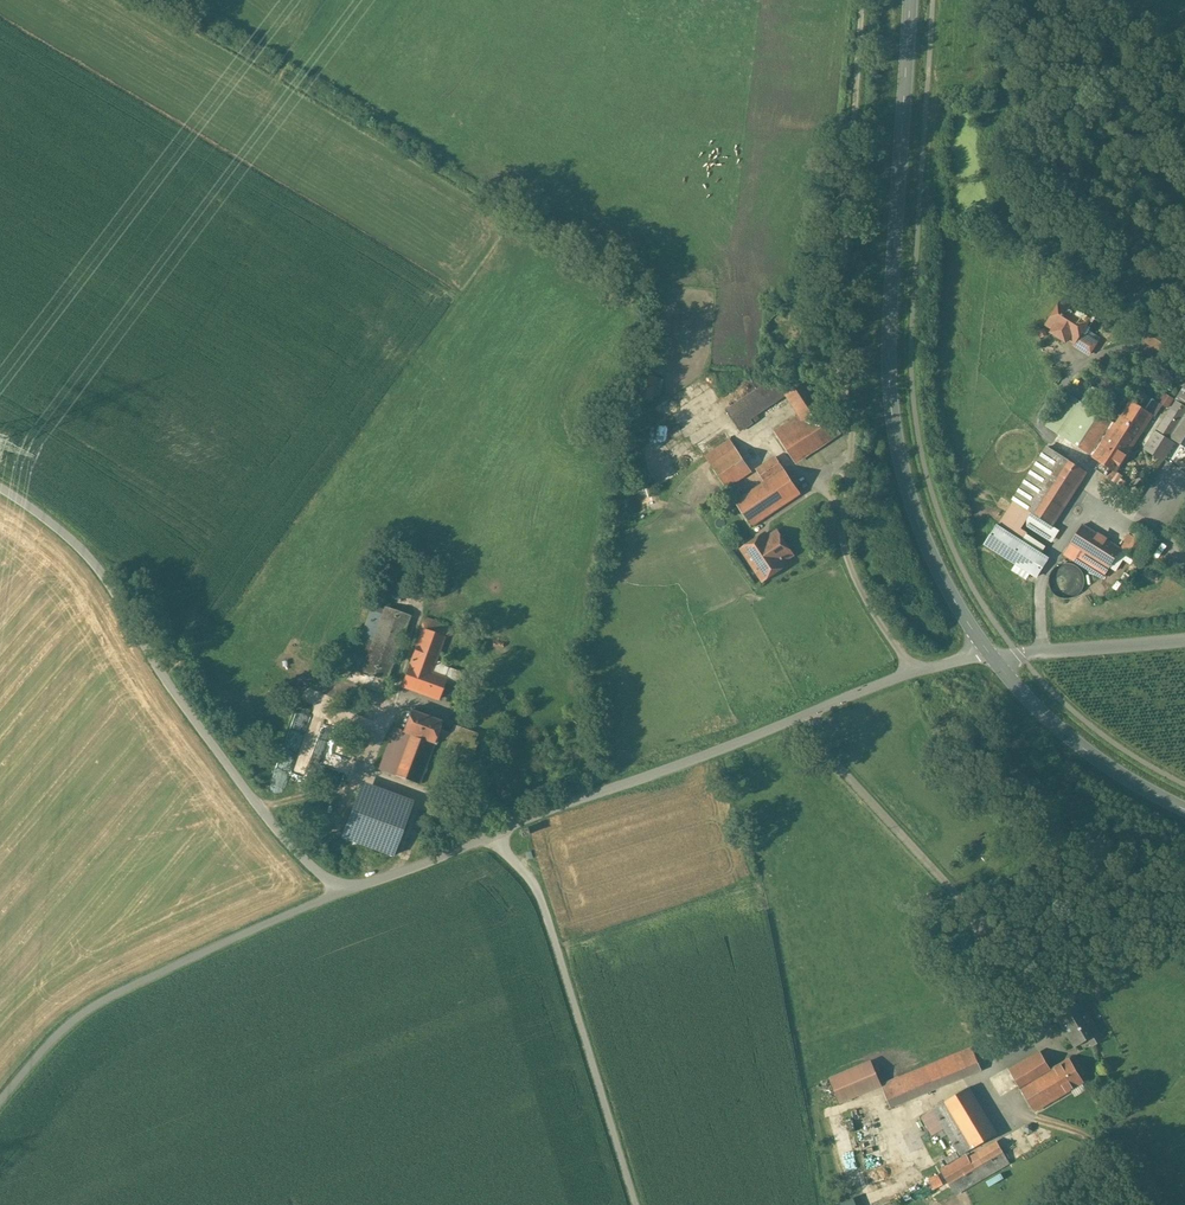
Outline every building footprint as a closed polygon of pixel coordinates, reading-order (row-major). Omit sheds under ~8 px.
[(1091,318),(1063,299),(1047,324),(1075,342),(1091,318)] [(1179,343),(1173,353),(1184,361),(1184,347),(1179,343)] [(656,377),(641,374),(637,397),(651,400),(654,387),(656,377)] [(775,377),(726,410),(740,431),(753,422),(750,419),(786,394),(775,377)] [(800,416),(775,432),(795,462),(840,433),(825,410),(824,410),(805,382),(786,394),(800,416)] [(1177,402),(1184,407),(1184,389),(1177,402)] [(1101,415),(1080,401),(1058,434),(1090,455),(1115,472),(1151,415),(1131,401),(1116,424),(1101,415)] [(1176,402),(1167,417),(1166,416),(1159,428),(1171,436),(1173,432),(1184,439),(1184,407),(1177,402),(1176,402)] [(751,471),(729,439),(705,456),(726,488),(751,471)] [(1086,472),(1048,447),(1013,501),(997,525),(1008,532),(1023,507),(1052,525),(1086,472)] [(775,457),(756,469),(765,482),(735,502),(751,525),(800,493),(775,457)] [(997,525),(985,544),(1036,577),(1048,558),(1008,532),(997,525)] [(1121,550),(1082,525),(1070,543),(1109,568),(1121,550)] [(777,532),(758,544),(756,542),(743,550),(754,566),(757,564),(766,578),(785,565),(782,561),(792,554),(777,532)] [(1109,568),(1070,543),(1064,553),(1095,573),(1103,578),(1109,568)] [(1081,591),(1083,586),(1084,580),(1083,575),(1080,570),(1076,566),(1070,564),(1064,563),(1059,565),(1054,568),(1051,573),(1049,579),(1049,584),(1051,590),(1055,594),(1060,597),(1066,598),(1071,598),(1077,595),(1081,591)] [(374,602),(350,667),(361,671),(385,606),(374,602)] [(385,606),(361,671),(386,680),(410,615),(385,606)] [(451,627),(425,618),(421,628),(422,629),(445,637),(447,638),(451,627)] [(422,629),(402,686),(438,699),(444,682),(449,669),(447,668),(435,663),(445,637),(422,629)] [(461,673),(449,669),(444,682),(456,686),(461,673)] [(442,721),(411,710),(403,731),(395,728),(379,769),(418,784),(433,743),(436,744),(439,736),(448,739),(445,748),(455,751),(456,748),(470,754),(477,733),(453,725),(450,733),(439,728),(442,721)] [(411,804),(363,787),(345,836),(392,854),(411,804)] [(1050,982),(1041,990),(1046,995),(1054,987),(1050,982)] [(1080,1003),(1058,1017),(1075,1045),(1088,1037),(1092,1045),(1101,1039),(1097,1032),(1080,1003)] [(981,1069),(972,1047),(964,1050),(973,1073),(981,1069)] [(964,1050),(900,1077),(909,1100),(973,1073),(964,1050)] [(1040,1052),(1033,1056),(1033,1055),(1009,1070),(1034,1111),(1083,1082),(1069,1059),(1051,1070),(1040,1052)] [(880,1085),(871,1062),(830,1079),(840,1102),(880,1085)] [(900,1077),(881,1085),(890,1107),(909,1100),(900,1077)] [(968,1087),(934,1108),(962,1154),(996,1134),(968,1087)] [(938,1140),(932,1143),(937,1154),(944,1150),(938,1140)] [(967,1156),(942,1170),(948,1181),(955,1194),(1009,1163),(996,1141),(968,1158),(967,1156)] [(937,1174),(929,1179),(934,1189),(942,1184),(937,1174)] [(1107,1188),(1090,1196),(1094,1203),(1110,1195),(1107,1188)] [(850,1196),(829,1204),(854,1204),(850,1196)]
